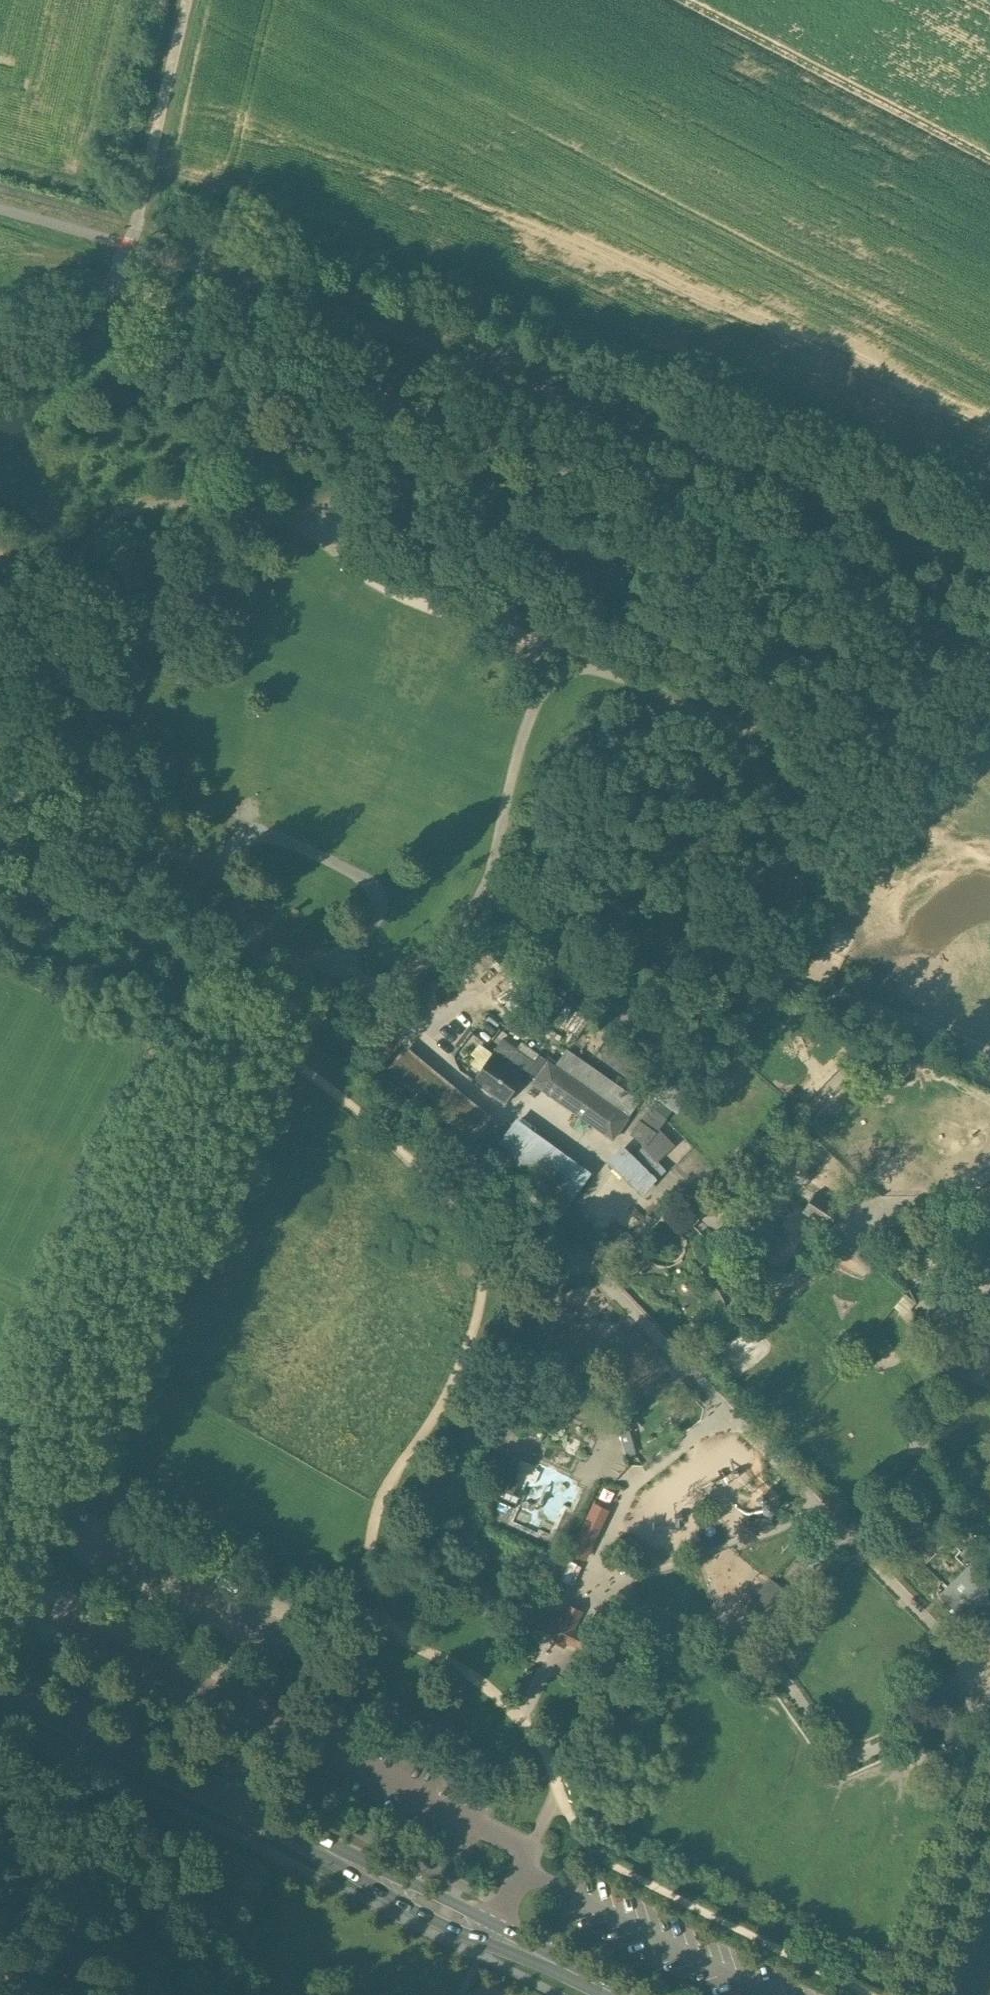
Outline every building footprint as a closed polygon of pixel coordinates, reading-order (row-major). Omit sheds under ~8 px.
[(616,1036),(601,1057),(657,1097),(672,1108),(677,1112),(692,1091),(616,1036)] [(508,1040),(478,1081),(506,1101),(527,1073),(606,1129),(630,1096),(569,1052),(557,1068),(539,1056),(536,1060),(508,1040)] [(406,1047),(388,1069),(475,1139),(493,1117),(406,1047)] [(657,1097),(630,1133),(645,1144),(672,1108),(657,1097)] [(517,1125),(494,1157),(567,1210),(590,1178),(517,1125)] [(653,1179),(642,1166),(627,1147),(609,1162),(635,1193),(636,1194),(653,1179)] [(637,1159),(643,1166),(654,1179),(665,1170),(646,1148),(637,1159)] [(817,1191),(813,1197),(812,1197),(802,1213),(828,1230),(843,1207),(817,1191)] [(605,1199),(596,1213),(604,1218),(609,1211),(607,1209),(611,1203),(605,1199)] [(917,1301),(906,1293),(895,1306),(906,1315),(917,1301)] [(760,1346),(759,1345),(746,1330),(729,1345),(728,1346),(728,1347),(742,1362),(744,1362),(760,1347),(760,1346)] [(636,1454),(628,1425),(619,1433),(625,1457),(636,1454)] [(501,1488),(507,1491),(508,1491),(515,1493),(519,1483),(516,1481),(520,1470),(518,1469),(522,1458),(506,1452),(502,1463),(506,1465),(502,1476),(502,1477),(505,1478),(501,1488)] [(593,1503),(569,1552),(586,1561),(610,1511),(593,1503)] [(939,1595),(961,1615),(977,1605),(989,1603),(989,1600),(983,1564),(968,1567),(967,1568),(948,1586),(939,1595)] [(787,1591),(772,1578),(750,1605),(765,1618),(787,1591)] [(607,1612),(598,1607),(587,1627),(597,1631),(607,1612)] [(569,1620),(564,1618),(561,1624),(535,1611),(529,1623),(555,1635),(552,1642),(558,1644),(563,1647),(566,1641),(588,1651),(593,1640),(572,1629),(575,1623),(569,1620)]
